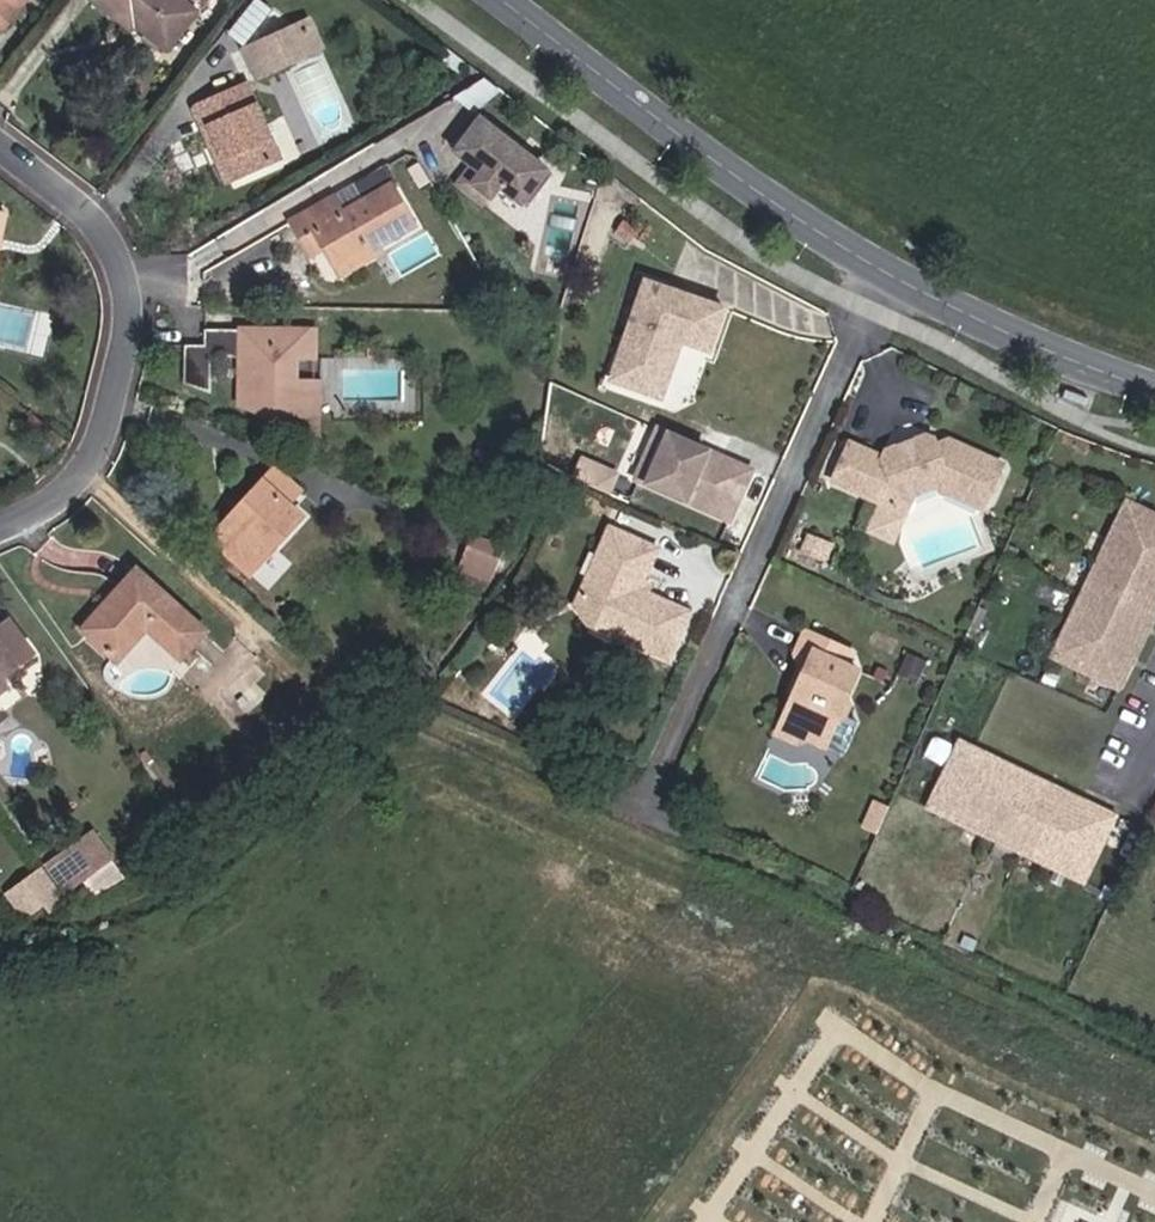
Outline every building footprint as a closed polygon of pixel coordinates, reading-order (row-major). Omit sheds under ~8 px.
[(1,28),(23,0),(0,0),(0,27),(1,28)] [(131,29),(135,24),(164,47),(192,10),(178,0),(93,0),(131,29)] [(294,65),(280,33),(243,49),(257,82),(294,65)] [(206,134),(214,130),(235,177),(277,160),(244,88),(194,109),(206,134)] [(524,207),(549,176),(479,118),(453,149),(479,170),(470,181),(487,195),(496,184),(524,207)] [(206,134),(227,181),(235,177),(214,130),(206,134)] [(391,188),(396,185),(386,167),(353,186),(362,204),(340,216),(331,199),(312,210),(322,229),(316,232),(324,248),(336,269),(376,247),(412,227),(391,188)] [(353,186),(331,199),(340,216),(362,204),(353,186)] [(312,210),(293,222),(311,255),(324,248),(316,232),(322,229),(312,210)] [(709,350),(724,307),(645,280),(611,381),(647,393),(667,336),(681,341),(709,350)] [(314,356),(313,331),(205,330),(204,345),(184,346),(183,382),(209,392),(210,356),(240,358),(240,403),(316,432),(315,384),(294,384),(294,356),(314,356)] [(662,398),(681,341),(667,336),(647,393),(662,398)] [(928,443),(904,451),(856,430),(852,440),(846,453),(841,465),(837,474),(841,476),(854,481),(866,486),(891,497),(904,493),(905,497),(915,493),(924,493),(927,493),(953,484),(956,478),(960,479),(972,485),(984,490),(989,492),(1005,454),(936,425),(934,428),(929,440),(928,443)] [(733,516),(753,466),(719,452),(715,461),(705,457),(709,447),(658,426),(638,476),(733,516)] [(573,476),(610,492),(620,471),(583,454),(573,476)] [(275,470),(262,483),(287,506),(299,493),(275,470)] [(570,495),(564,478),(543,486),(549,503),(570,495)] [(248,573),(300,518),(287,506),(262,483),(246,500),(255,508),(220,545),(248,573)] [(1154,609),(1154,499),(1131,487),(1056,644),(1123,676),(1154,609)] [(246,500),(211,537),(220,545),(255,508),(246,500)] [(631,613),(623,632),(674,654),(695,607),(644,585),(662,544),(615,524),(606,545),(614,549),(605,569),(591,579),(582,602),(596,620),(610,604),(631,613)] [(825,553),(833,535),(815,527),(807,545),(825,553)] [(503,547),(472,535),(462,558),(493,570),(503,547)] [(606,545),(591,579),(605,569),(614,549),(606,545)] [(458,568),(489,580),(493,570),(462,558),(458,568)] [(204,633),(137,570),(82,630),(115,661),(145,629),(179,661),(204,633)] [(596,620),(623,632),(631,613),(610,604),(596,620)] [(30,653),(5,618),(0,621),(0,675),(30,653)] [(801,651),(796,661),(802,664),(811,667),(805,680),(803,685),(808,687),(804,697),(796,700),(795,705),(789,717),(795,733),(798,734),(810,740),(815,748),(828,753),(831,755),(843,728),(851,725),(856,714),(852,707),(865,678),(848,671),(854,658),(806,638),(801,651)] [(811,667),(802,664),(778,720),(780,729),(789,728),(795,733),(789,717),(795,705),(796,700),(804,697),(808,687),(803,685),(805,680),(811,667)] [(802,753),(813,753),(815,748),(810,740),(798,734),(795,733),(789,728),(780,729),(774,742),(802,753)] [(1089,866),(1117,797),(957,729),(928,797),(1089,866)] [(895,820),(904,798),(890,792),(885,803),(880,814),(882,814),(895,820)] [(86,826),(57,847),(77,874),(105,853),(86,826)] [(60,887),(77,874),(57,847),(40,860),(60,887)] [(88,889),(116,868),(105,853),(77,874),(88,889)] [(35,909),(56,894),(39,870),(18,886),(35,909)]
